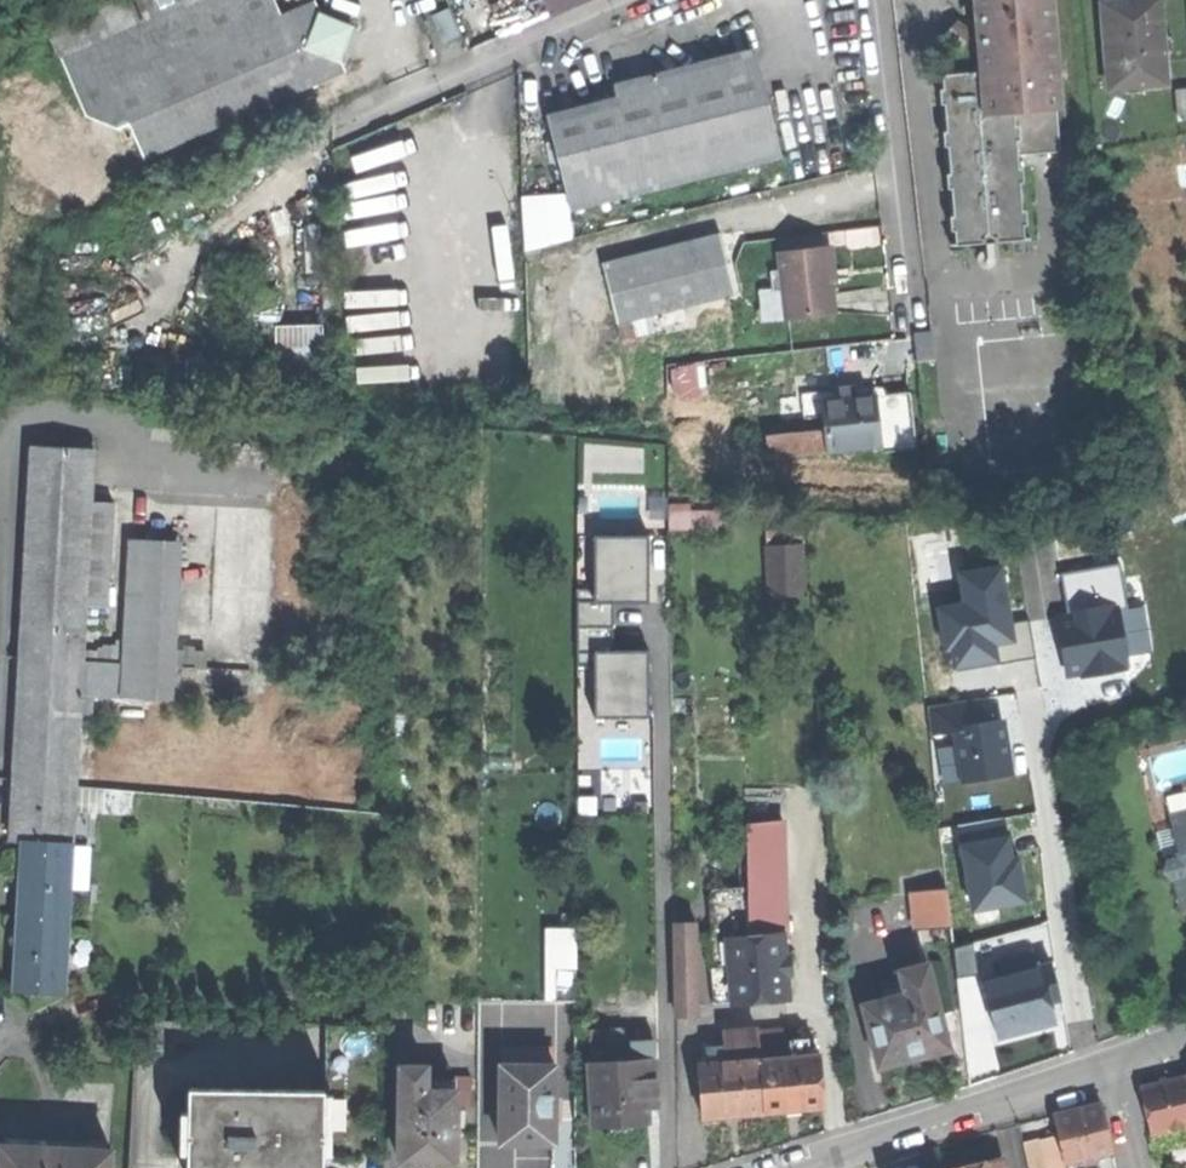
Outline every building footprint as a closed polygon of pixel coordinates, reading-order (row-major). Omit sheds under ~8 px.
[(61,58),(95,43),(193,0),(90,0),(44,20),(61,58)] [(177,143),(266,104),(345,69),(337,51),(335,47),(328,45),(334,36),(326,17),(315,17),(319,10),(316,1),(315,0),(288,0),(279,4),(277,0),(193,0),(95,43),(120,102),(152,114),(163,110),(177,143)] [(549,15),(584,0),(543,0),(549,15)] [(974,28),(966,34),(955,25),(945,36),(957,47),(946,62),(947,74),(936,75),(936,78),(941,77),(942,92),(938,92),(948,231),(954,231),(955,245),(1029,240),(1022,152),(1062,149),(1051,0),(972,0),(974,28)] [(1100,1),(1108,86),(1165,81),(1159,7),(1130,10),(1129,0),(1109,0),(1100,1)] [(335,47),(337,51),(348,15),(316,1),(319,10),(315,17),(326,17),(334,36),(328,45),(335,47)] [(443,43),(459,36),(446,9),(431,16),(443,43)] [(144,157),(177,143),(163,110),(152,114),(120,102),(95,43),(61,58),(86,115),(118,129),(129,124),(144,157)] [(689,65),(613,85),(616,98),(547,115),(570,209),(781,157),(754,49),(689,65)] [(600,262),(615,321),(735,290),(720,232),(600,262)] [(784,289),(788,317),(833,311),(831,288),(828,269),(832,269),(830,247),(780,253),(782,269),(784,289)] [(758,272),(760,291),(784,289),(782,269),(758,272)] [(764,320),(788,317),(784,289),(760,291),(764,320)] [(238,346),(274,345),(274,312),(238,313),(238,346)] [(277,334),(278,378),(322,377),(321,333),(301,333),(277,334)] [(886,448),(918,444),(913,390),(880,394),(886,448)] [(826,431),(829,449),(882,442),(876,394),(850,397),(822,401),(826,431)] [(810,451),(829,449),(826,431),(808,433),(810,451)] [(770,456),(810,451),(808,433),(768,438),(770,456)] [(17,739),(11,841),(23,842),(73,845),(79,715),(83,652),(85,607),(90,502),(93,449),(33,447),(28,538),(17,739)] [(114,503),(90,502),(85,607),(108,608),(114,503)] [(648,538),(595,538),(595,603),(648,603),(648,538)] [(137,545),(131,653),(129,697),(170,700),(176,547),(137,545)] [(803,546),(763,548),(766,599),(806,597),(803,546)] [(1004,563),(955,571),(960,602),(936,606),(943,653),(951,652),(954,670),(998,663),(996,647),(1018,643),(1004,563)] [(1072,619),(1057,621),(1066,679),(1082,676),(1082,680),(1134,672),(1123,603),(1071,611),(1072,619)] [(131,653),(83,652),(79,715),(91,715),(92,695),(129,697),(131,653)] [(648,653),(596,653),(596,717),(648,716),(648,653)] [(1007,721),(952,729),(959,783),(1014,775),(1007,721)] [(1185,813),(1181,801),(1160,809),(1167,827),(1174,824),(1181,842),(1174,845),(1157,852),(1159,856),(1166,875),(1178,905),(1185,902),(1185,812),(1185,813)] [(743,884),(745,899),(749,934),(749,938),(782,934),(786,934),(774,818),(737,822),(743,884)] [(1167,827),(1174,845),(1181,842),(1174,824),(1167,827)] [(1009,835),(959,845),(972,914),(1028,903),(1020,858),(1013,859),(1009,835)] [(65,994),(73,845),(23,842),(14,992),(65,994)] [(1164,876),(1166,875),(1159,856),(1156,857),(1157,865),(1159,870),(1164,876)] [(712,887),(714,903),(745,899),(743,884),(712,887)] [(911,890),(915,927),(952,923),(948,886),(911,890)] [(714,1003),(733,1001),(726,937),(749,934),(745,899),(714,903),(717,938),(712,938),(715,967),(710,967),(714,1003)] [(676,972),(696,971),(698,971),(697,920),(675,920),(676,972)] [(733,1001),(788,996),(786,970),(784,956),(782,934),(749,938),(749,934),(726,937),(733,1001)] [(955,945),(959,962),(987,954),(983,938),(955,945)] [(995,1018),(999,1034),(1029,1026),(1055,1019),(1050,999),(1060,997),(1050,961),(1037,965),(1036,961),(1023,964),(1019,950),(1000,955),(1005,972),(984,978),(991,1003),(995,1018)] [(915,1056),(950,1047),(927,961),(901,968),(905,985),(886,990),(888,996),(864,1002),(881,1065),(915,1056)] [(555,1000),(577,999),(576,963),(555,963),(555,1000)] [(677,1011),(697,1011),(696,971),(676,972),(677,1011)] [(984,1021),(995,1018),(991,1003),(980,1006),(984,1021)] [(326,1022),(325,1089),(386,1089),(387,1022),(326,1022)] [(789,1024),(756,1027),(759,1057),(791,1055),(790,1038),(789,1024)] [(723,1029),(725,1043),(726,1060),(759,1057),(756,1027),(723,1029)] [(791,1055),(759,1057),(763,1109),(788,1107),(788,1110),(794,1110),(802,1109),(802,1107),(825,1105),(821,1053),(808,1054),(807,1037),(790,1038),(791,1055)] [(623,1123),(650,1122),(649,1105),(660,1104),(655,1039),(633,1040),(634,1059),(589,1062),(594,1125),(623,1123)] [(763,1109),(759,1057),(726,1060),(725,1043),(707,1044),(708,1061),(699,1062),(703,1114),(726,1112),(727,1115),(733,1114),(741,1114),(741,1111),(763,1109)] [(529,1140),(555,1140),(556,1065),(503,1064),(503,1140),(529,1140)] [(403,1065),(403,1089),(425,1090),(425,1066),(403,1065)] [(456,1076),(455,1090),(455,1106),(472,1107),(473,1076),(456,1076)] [(1143,1088),(1150,1115),(1154,1134),(1185,1127),(1185,1078),(1143,1088)] [(325,1089),(190,1087),(189,1153),(178,1153),(178,1167),(324,1167),(325,1089)] [(429,1159),(454,1160),(455,1106),(455,1090),(425,1090),(403,1089),(401,1159),(403,1159),(429,1159)] [(1065,1135),(1071,1162),(1116,1151),(1110,1126),(1105,1104),(1060,1115),(1065,1135)] [(1071,1162),(1065,1135),(1046,1140),(1054,1167),(1069,1167),(1072,1167),(1071,1162)] [(1046,1140),(1028,1146),(1034,1167),(1054,1167),(1046,1140)] [(0,1165),(0,1167),(111,1167),(111,1151),(1,1146),(0,1165)] [(429,1159),(403,1159),(403,1167),(429,1167),(429,1159)] [(1006,1160),(977,1167),(971,1167),(1008,1167),(1006,1160)]
